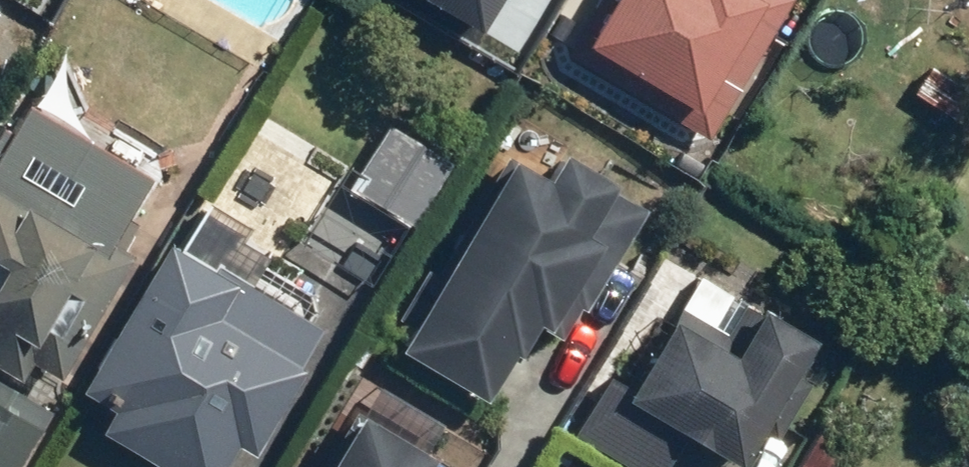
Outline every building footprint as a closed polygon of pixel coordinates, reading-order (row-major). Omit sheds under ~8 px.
[(572,45),(714,130),(792,0),(598,0),(572,45)] [(937,61),(917,84),(968,118),(968,117),(968,80),(937,61)] [(43,96),(0,157),(0,349),(65,386),(139,245),(121,233),(158,164),(43,96)] [(454,148),(395,114),(366,163),(356,158),(313,232),(374,267),(411,202),(420,207),(454,148)] [(630,161),(579,132),(559,159),(529,140),(450,267),(435,261),(406,309),(420,317),(413,334),(499,383),(526,333),(532,335),(552,305),(559,309),(563,319),(569,322),(588,291),(595,293),(656,191),(623,171),(630,161)] [(176,234),(90,380),(119,397),(109,422),(192,466),(227,466),(246,433),(264,440),(317,355),(310,352),(331,314),(176,234)] [(773,294),(769,302),(706,269),(638,379),(617,370),(582,429),(648,466),(670,466),(676,458),(698,466),(726,466),(741,444),(751,448),(769,422),(783,429),(815,375),(803,367),(827,319),(773,294)] [(0,369),(0,466),(19,466),(55,401),(0,369)] [(375,399),(331,466),(431,466),(448,439),(375,399)] [(829,417),(799,466),(849,466),(861,444),(829,417)]
